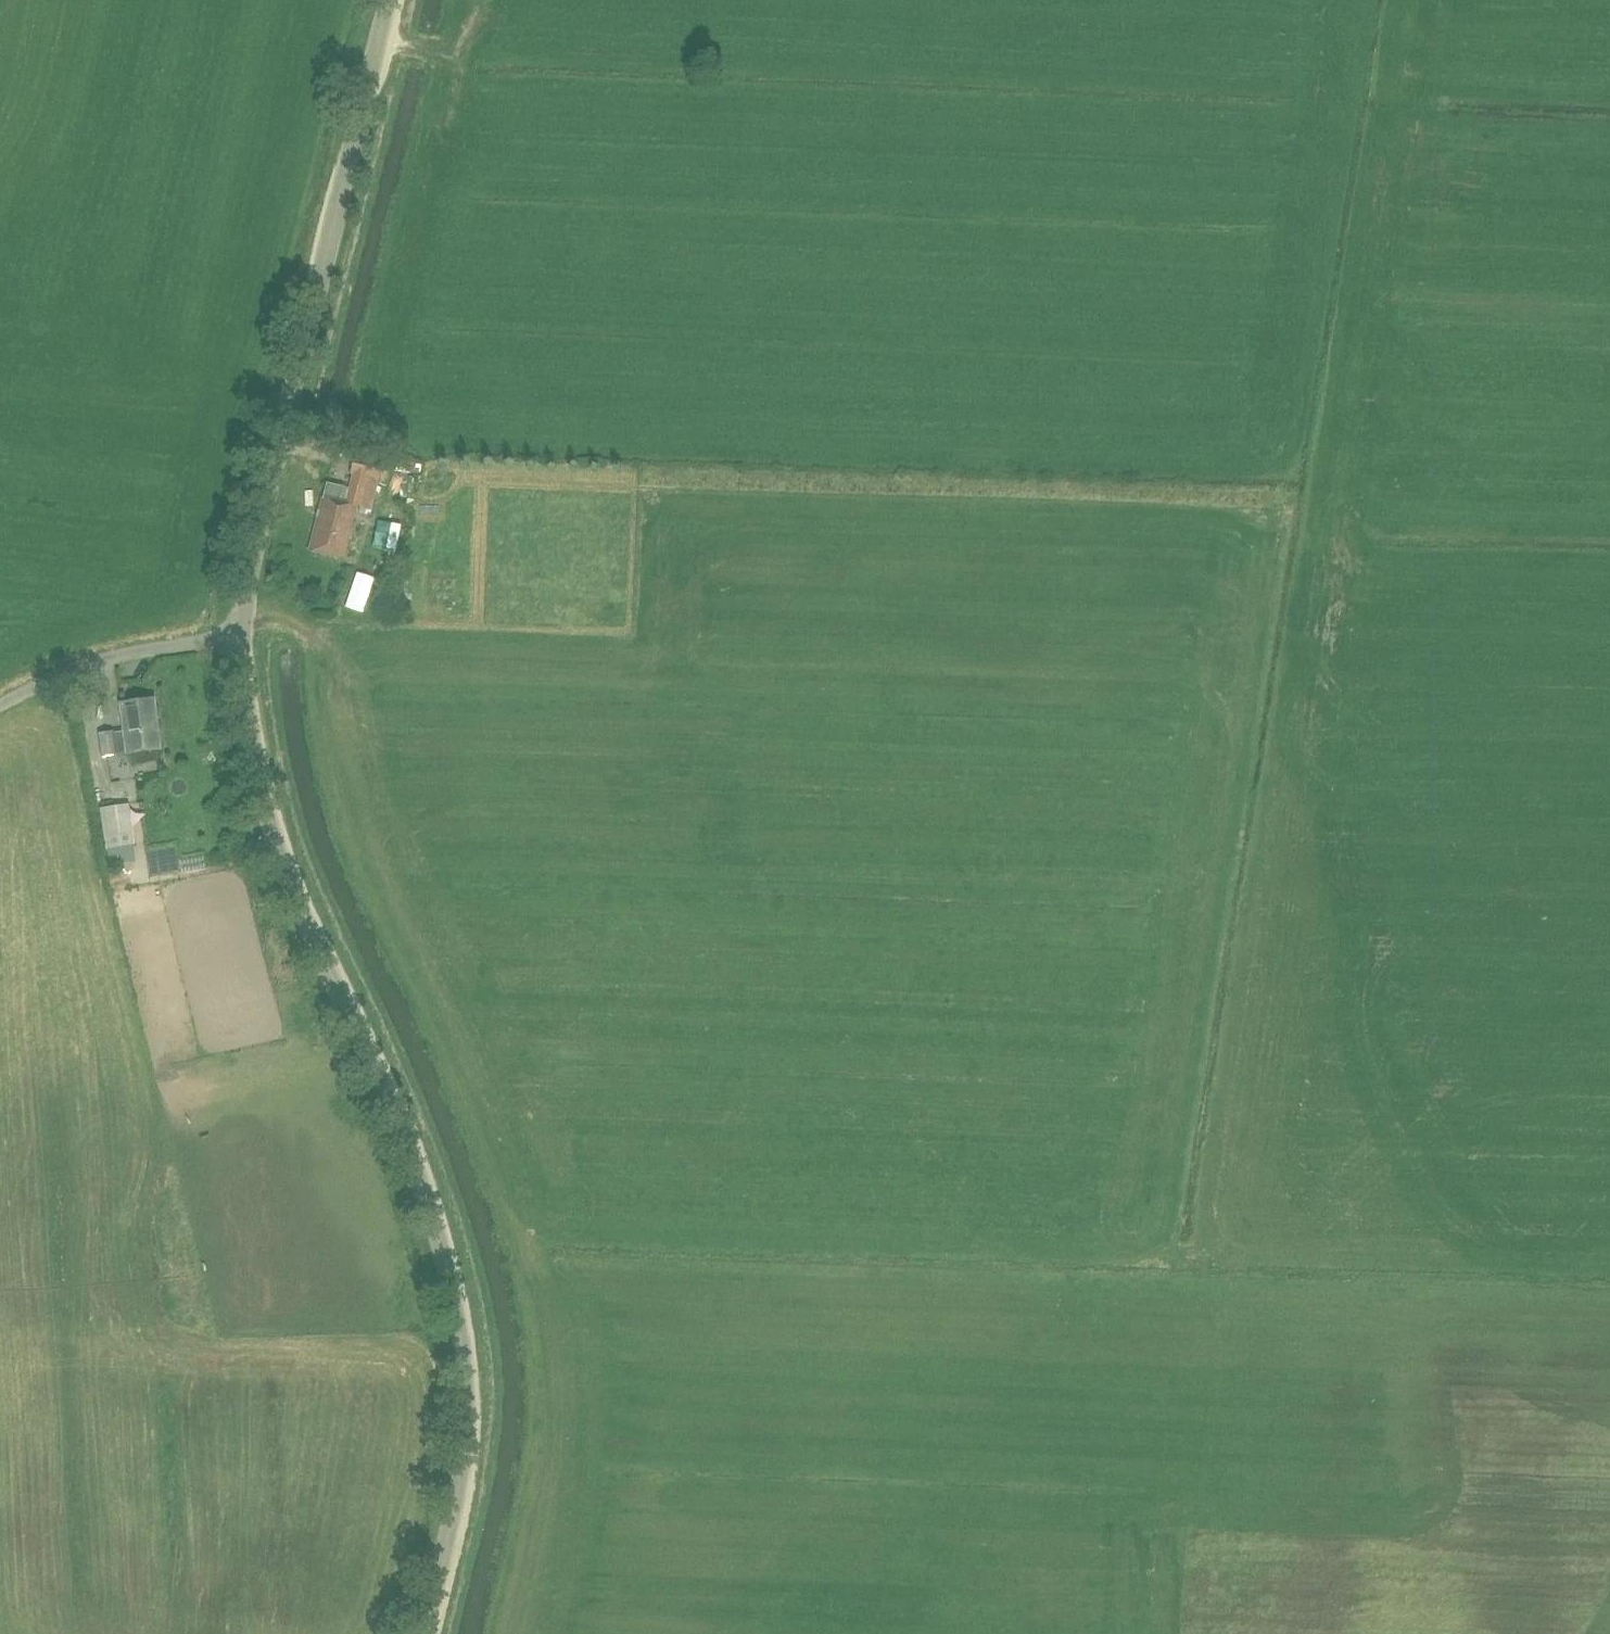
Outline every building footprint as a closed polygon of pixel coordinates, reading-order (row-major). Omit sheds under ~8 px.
[(392,468),(359,460),(356,475),(360,476),(353,501),(367,504),(373,479),(389,483),(392,468)] [(322,497),(310,549),(339,555),(351,504),(339,501),(342,486),(326,482),(322,497)] [(159,749),(153,699),(120,703),(123,732),(113,733),(113,732),(98,734),(101,756),(115,754),(115,753),(126,752),(126,753),(159,749)] [(97,837),(127,834),(123,792),(93,794),(97,837)]
